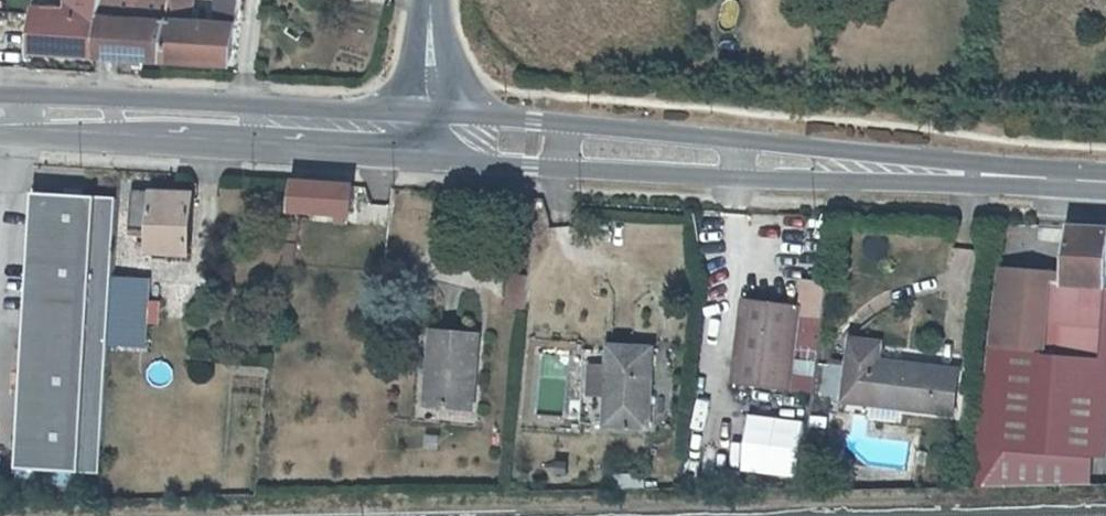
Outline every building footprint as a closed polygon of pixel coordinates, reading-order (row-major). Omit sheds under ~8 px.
[(111,0),(74,0),(73,14),(44,12),(39,49),(104,54),(109,15),(111,0)] [(128,1),(128,0),(111,0),(109,15),(126,17),(128,1)] [(226,22),(200,21),(203,0),(179,0),(171,59),(240,63),(246,24),(226,22)] [(215,19),(240,20),(240,0),(216,0),(215,19)] [(165,20),(167,5),(128,1),(126,17),(165,20)] [(126,17),(109,15),(104,54),(171,59),(176,21),(126,17)] [(293,184),(282,269),(296,272),(303,215),(352,220),(355,188),(293,184)] [(149,192),(146,255),(186,257),(190,195),(149,192)] [(109,203),(31,199),(18,477),(97,480),(109,203)] [(1079,228),(1072,287),(1072,293),(1105,296),(1105,231),(1079,228)] [(1062,276),(1005,269),(995,351),(1054,356),(1061,286),(1062,276)] [(510,276),(505,309),(523,312),(528,279),(510,276)] [(150,280),(114,278),(111,349),(146,351),(150,280)] [(832,311),(834,285),(808,283),(806,310),(832,311)] [(1061,286),(1054,356),(1105,361),(1105,296),(1072,293),(1072,287),(1061,286)] [(796,395),(805,320),(806,310),(747,301),(746,315),(735,387),(796,395)] [(430,333),(420,417),(472,422),(481,338),(430,333)] [(848,409),(962,417),(965,372),(953,372),(953,364),(888,359),(890,342),(853,339),(848,409)] [(644,428),(651,351),(610,346),(608,368),(589,366),(586,398),(606,400),(603,424),(644,428)] [(995,351),(977,489),(1097,488),(1099,460),(1105,460),(1105,361),(1054,356),(995,351)]
